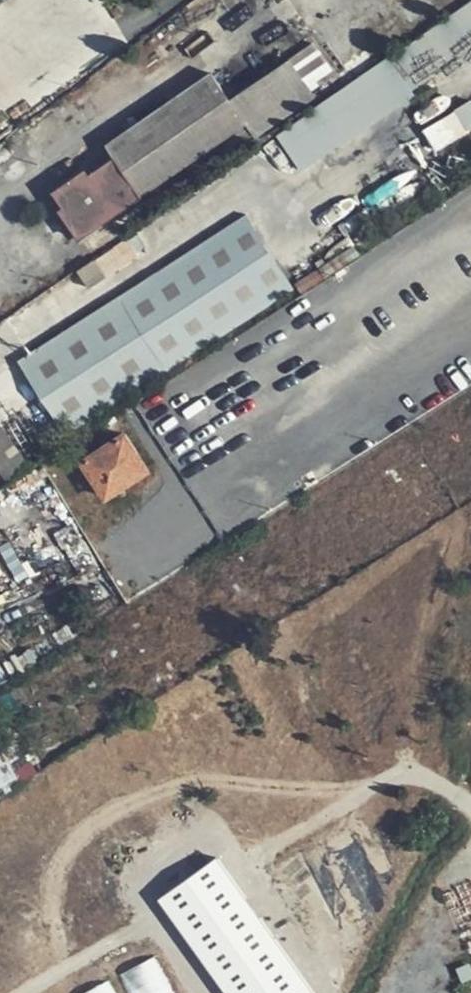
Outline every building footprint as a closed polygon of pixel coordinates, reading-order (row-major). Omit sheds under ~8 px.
[(77,181),(103,218),(205,145),(171,96),(68,168),(77,181)] [(470,128),(470,97),(424,130),(439,151),(470,128)] [(42,262),(103,218),(77,181),(52,199),(49,196),(33,209),(41,220),(22,234),(42,262)] [(297,288),(243,220),(12,358),(60,431),(297,288)] [(207,404),(186,371),(146,399),(167,431),(207,404)] [(113,415),(72,442),(83,461),(124,434),(113,415)] [(7,485),(27,472),(0,434),(0,475),(7,485)] [(146,469),(124,434),(83,461),(105,496),(146,469)] [(0,752),(0,795),(24,783),(6,749),(0,752)] [(136,992),(180,992),(161,953),(126,970),(136,992)] [(115,977),(81,992),(122,992),(115,977)]
